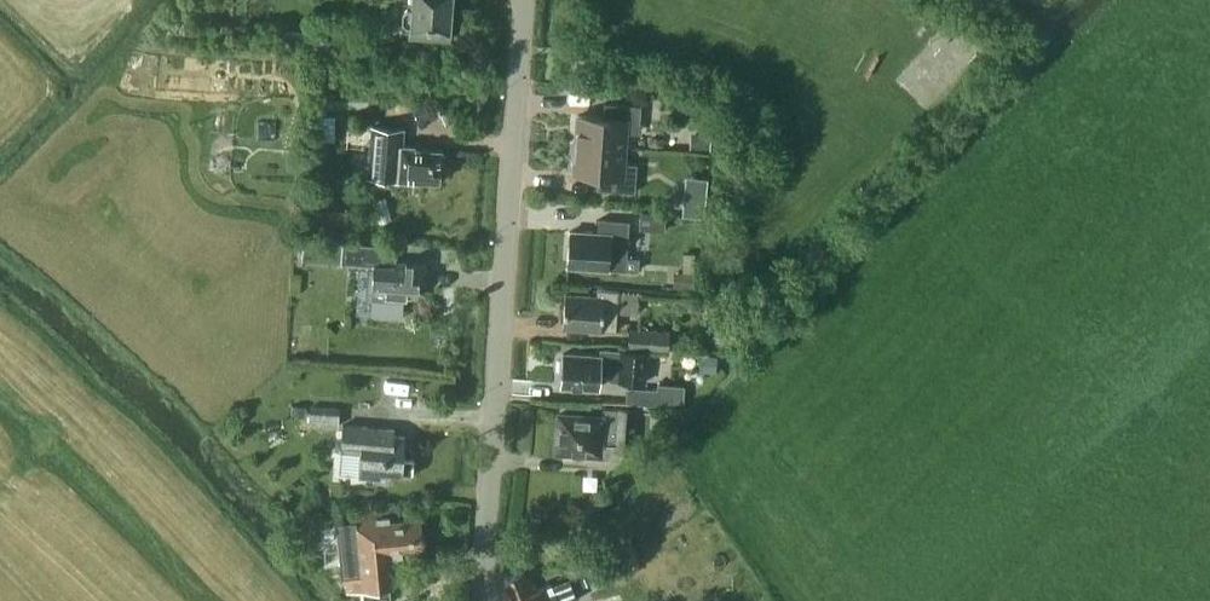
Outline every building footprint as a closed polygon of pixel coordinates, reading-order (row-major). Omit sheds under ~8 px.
[(412,10),(407,9),(403,12),(402,22),(405,25),(411,26),(410,36),(448,39),(449,32),(453,28),(454,18),(450,14),(451,0),(413,0),(412,10)] [(332,38),(319,37),(318,48),(331,49),(332,38)] [(578,115),(576,144),(625,147),(627,119),(640,120),(641,105),(604,102),(603,116),(578,115)] [(440,159),(441,149),(415,147),(415,145),(401,144),(402,126),(370,124),(367,178),(417,181),(417,179),(439,181),(440,177),(443,175),(444,167),(441,163),(442,160),(440,159)] [(694,132),(694,148),(710,149),(711,133),(694,132)] [(576,144),(573,173),(599,175),(598,189),(635,192),(637,163),(623,163),(625,147),(576,144)] [(686,194),(684,214),(701,216),(704,196),(686,194)] [(639,229),(665,230),(666,213),(640,211),(639,229)] [(569,231),(567,265),(626,270),(629,221),(598,219),(597,232),(569,231)] [(343,242),(341,262),(373,264),(371,290),(369,314),(402,317),(404,295),(417,296),(418,284),(425,284),(427,262),(395,260),(396,246),(343,242)] [(681,287),(694,287),(695,272),(681,272),(681,287)] [(602,329),(614,330),(617,291),(596,289),(596,295),(565,293),(563,327),(602,329)] [(670,331),(630,328),(628,346),(668,350),(670,331)] [(560,370),(562,370),(561,384),(598,387),(599,374),(619,375),(619,379),(646,381),(648,351),(600,348),(599,356),(563,353),(563,358),(561,358),(560,370)] [(717,356),(708,356),(707,372),(716,372),(717,356)] [(684,385),(657,384),(657,390),(628,388),(627,402),(683,405),(684,385)] [(305,406),(292,405),(292,415),(305,415),(305,406)] [(339,407),(310,405),(309,423),(338,425),(339,407)] [(554,444),(557,444),(556,450),(563,451),(562,453),(575,454),(575,452),(599,453),(600,443),(633,445),(635,409),(602,407),(602,416),(559,413),(558,432),(555,431),(554,444)] [(339,446),(361,448),(359,474),(374,475),(374,480),(390,482),(391,474),(412,476),(413,458),(403,457),(404,436),(393,435),(394,428),(340,424),(339,446)] [(336,522),(342,576),(345,575),(347,591),(363,589),(364,600),(391,600),(390,587),(392,586),(389,556),(401,555),(400,549),(423,546),(421,520),(389,523),(388,517),(347,521),(336,522)] [(522,572),(504,580),(506,585),(501,588),(506,600),(557,600),(549,583),(538,589),(532,575),(525,578),(522,572)]
